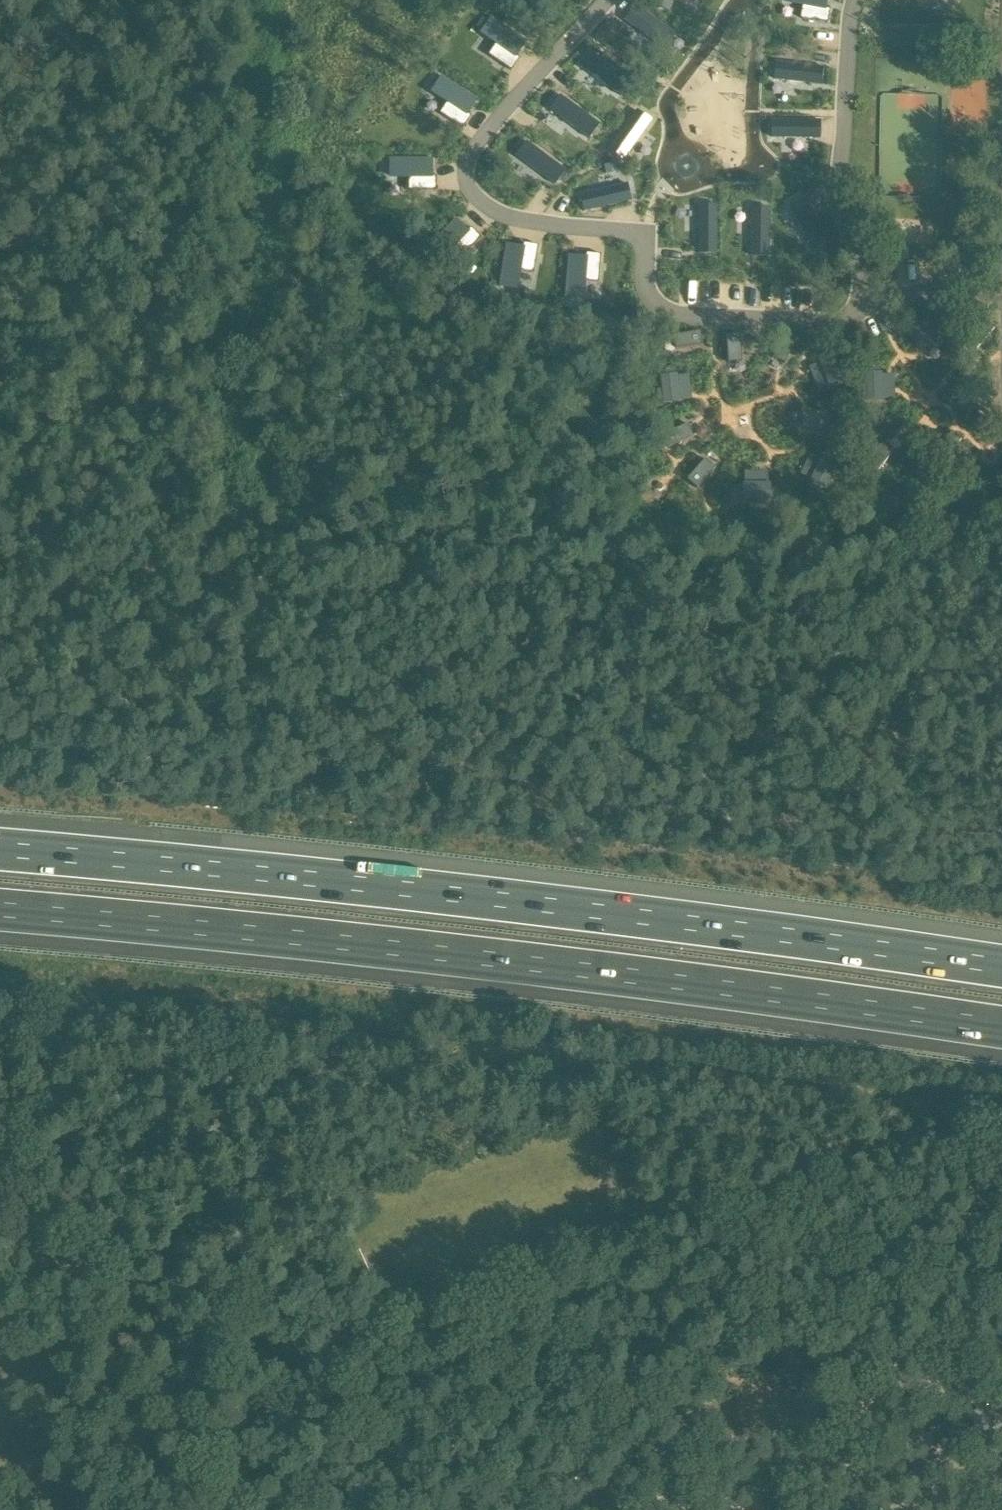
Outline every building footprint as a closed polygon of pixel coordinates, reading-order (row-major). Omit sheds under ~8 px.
[(660,0),(657,8),(669,13),(672,5),(660,0)] [(784,3),(803,7),(801,18),(828,23),(831,9),(828,8),(829,0),(785,0),(784,3)] [(635,7),(624,21),(663,50),(674,35),(635,7)] [(489,17),(478,33),(494,44),(488,54),(511,70),(519,57),(516,56),(525,42),(489,17)] [(592,53),(581,67),(619,96),(630,82),(592,53)] [(775,62),(773,81),(822,86),(824,67),(775,62)] [(440,76),(429,92),(445,103),(439,113),(462,128),(470,116),(467,114),(477,100),(440,76)] [(560,96),(550,110),(588,138),(599,124),(560,96)] [(636,110),(608,150),(622,160),(650,121),(636,110)] [(770,121),(770,139),(820,139),(820,121),(770,121)] [(527,142),(517,156),(555,185),(565,171),(527,142)] [(389,159),(389,179),(408,179),(408,191),(436,191),(436,177),(433,176),(433,160),(389,159)] [(615,164),(604,167),(605,174),(617,172),(615,164)] [(626,184),(580,195),(584,212),(630,201),(626,184)] [(804,200),(789,208),(812,251),(827,242),(804,200)] [(699,205),(699,253),(715,254),(716,206),(699,205)] [(751,208),(751,256),(768,256),(768,208),(751,208)] [(456,219),(426,250),(440,264),(453,250),(462,258),(481,238),(471,228),(468,230),(456,219)] [(506,244),(499,287),(518,291),(521,271),(533,273),(537,246),(523,244),(522,247),(506,244)] [(568,256),(565,299),(584,301),(586,282),(598,283),(600,255),(585,254),(585,257),(568,256)] [(922,321),(910,327),(922,352),(934,346),(922,321)] [(700,332),(673,336),(675,349),(702,345),(700,332)] [(783,333),(772,358),(785,364),(796,339),(783,333)] [(740,335),(726,336),(728,363),(741,362),(740,335)] [(835,357),(818,364),(819,365),(827,387),(829,390),(845,383),(835,357)] [(677,375),(659,377),(662,405),(680,403),(679,400),(677,376),(677,375)] [(884,375),(866,376),(867,404),(884,403),(884,400),(884,376),(884,375)] [(802,414),(799,427),(826,433),(829,419),(802,414)] [(687,424),(662,435),(668,448),(693,437),(687,424)] [(883,444),(866,465),(877,474),(894,453),(883,444)] [(811,479),(810,483),(826,490),(838,464),(822,457),(821,458),(811,479)] [(704,459),(686,480),(697,489),(715,468),(704,459)] [(741,484),(741,502),(770,502),(770,485),(768,485),(744,484),(741,484)]
